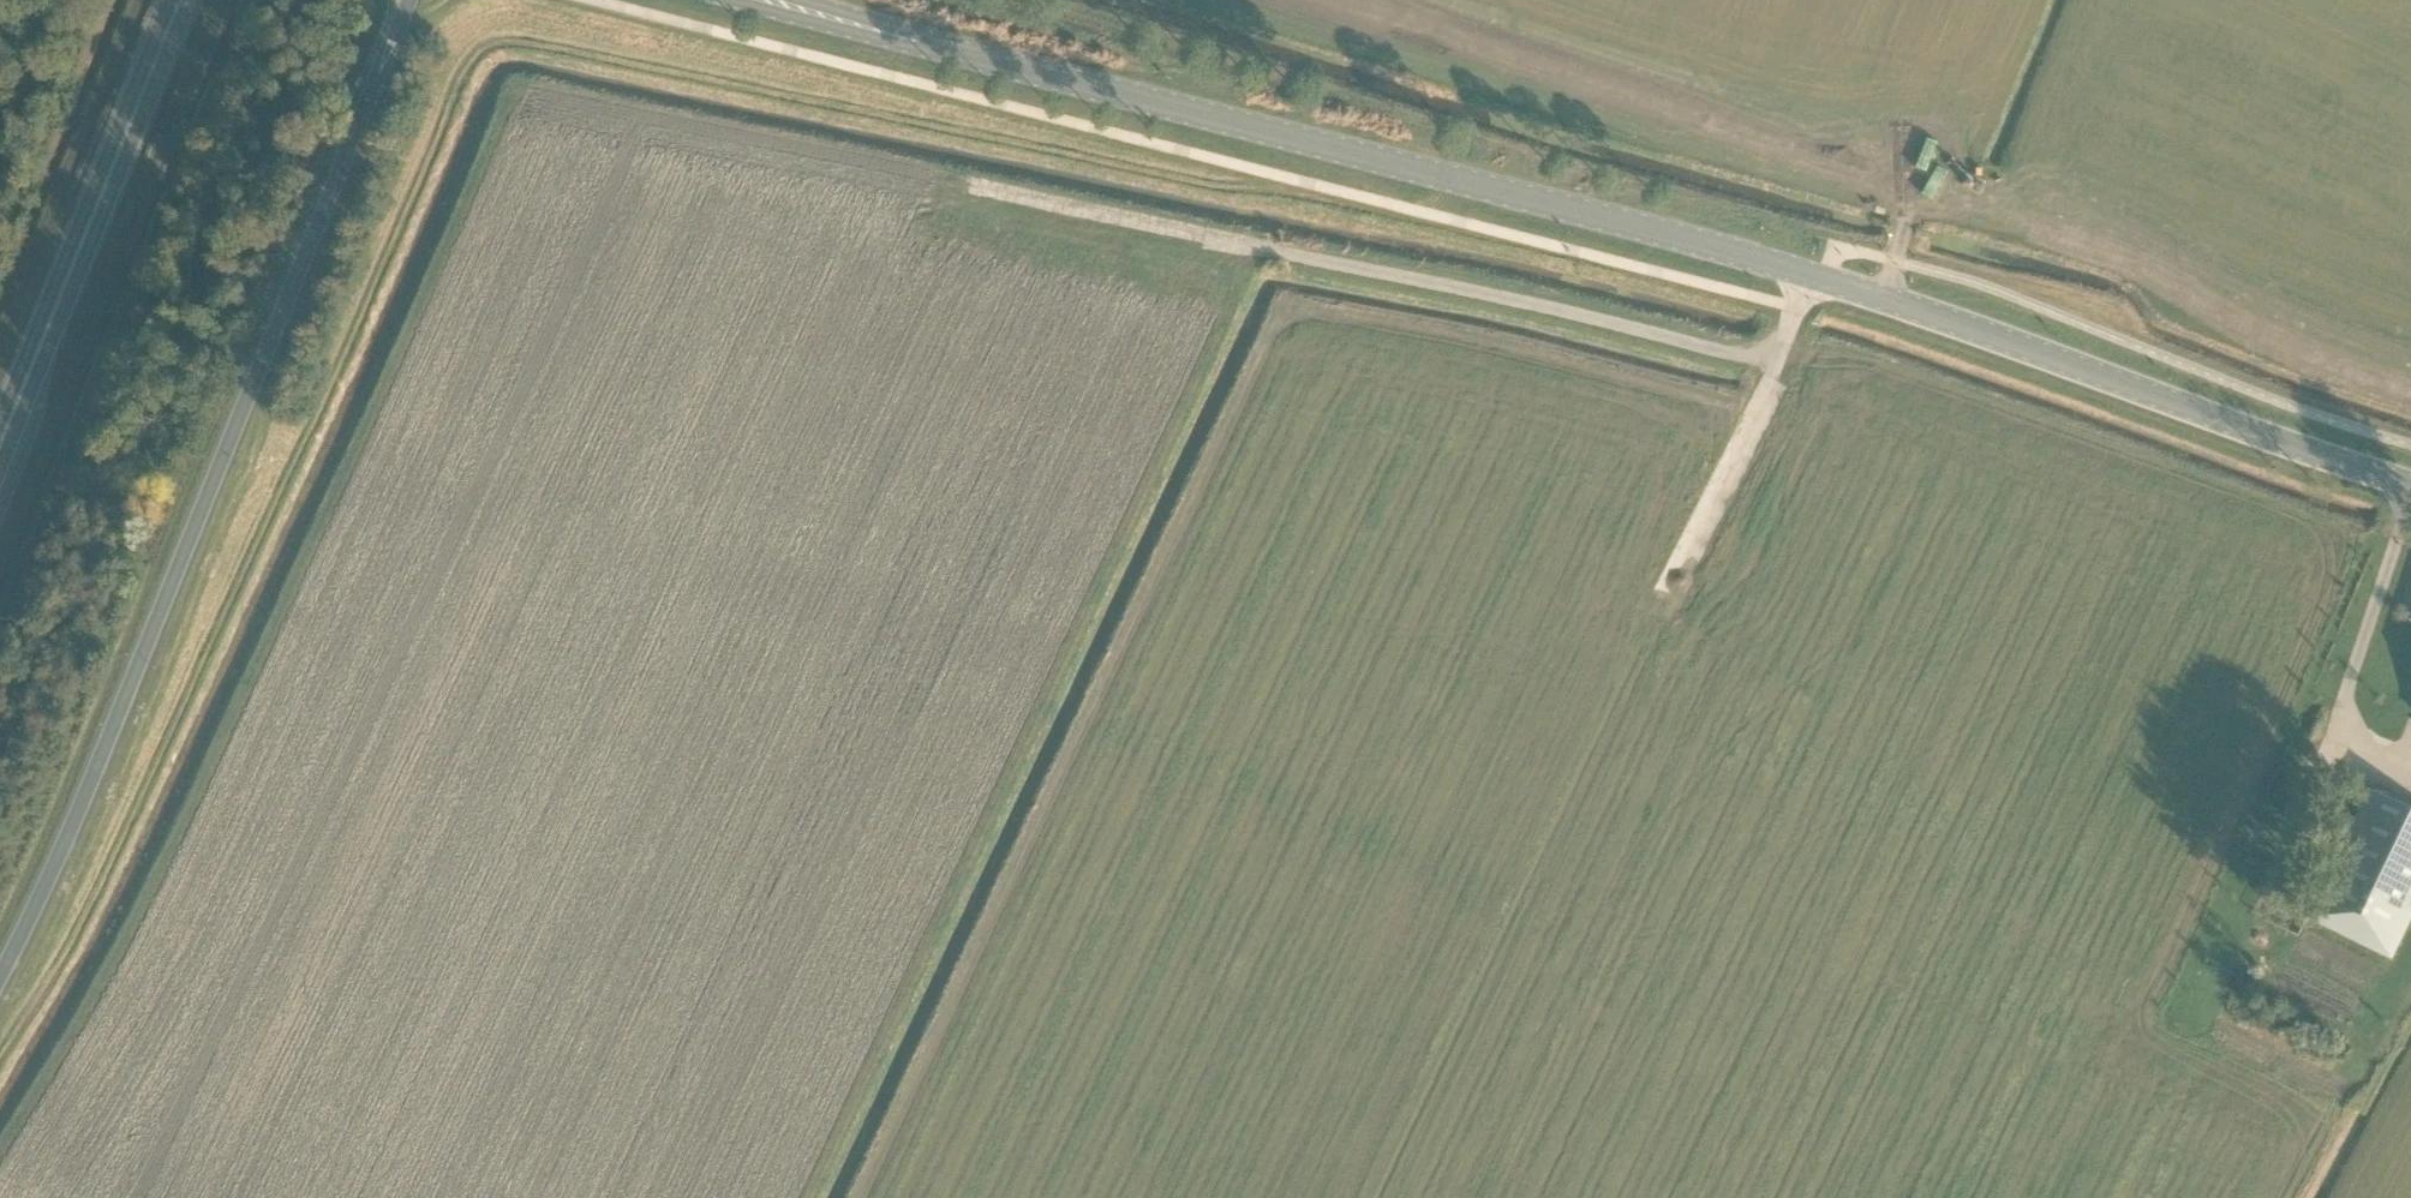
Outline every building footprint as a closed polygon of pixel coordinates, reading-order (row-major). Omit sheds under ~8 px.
[(2410,717),(2410,675),(2398,712),(2410,717)] [(2391,960),(2410,919),(2410,811),(2368,790),(2305,919),(2391,960)]
